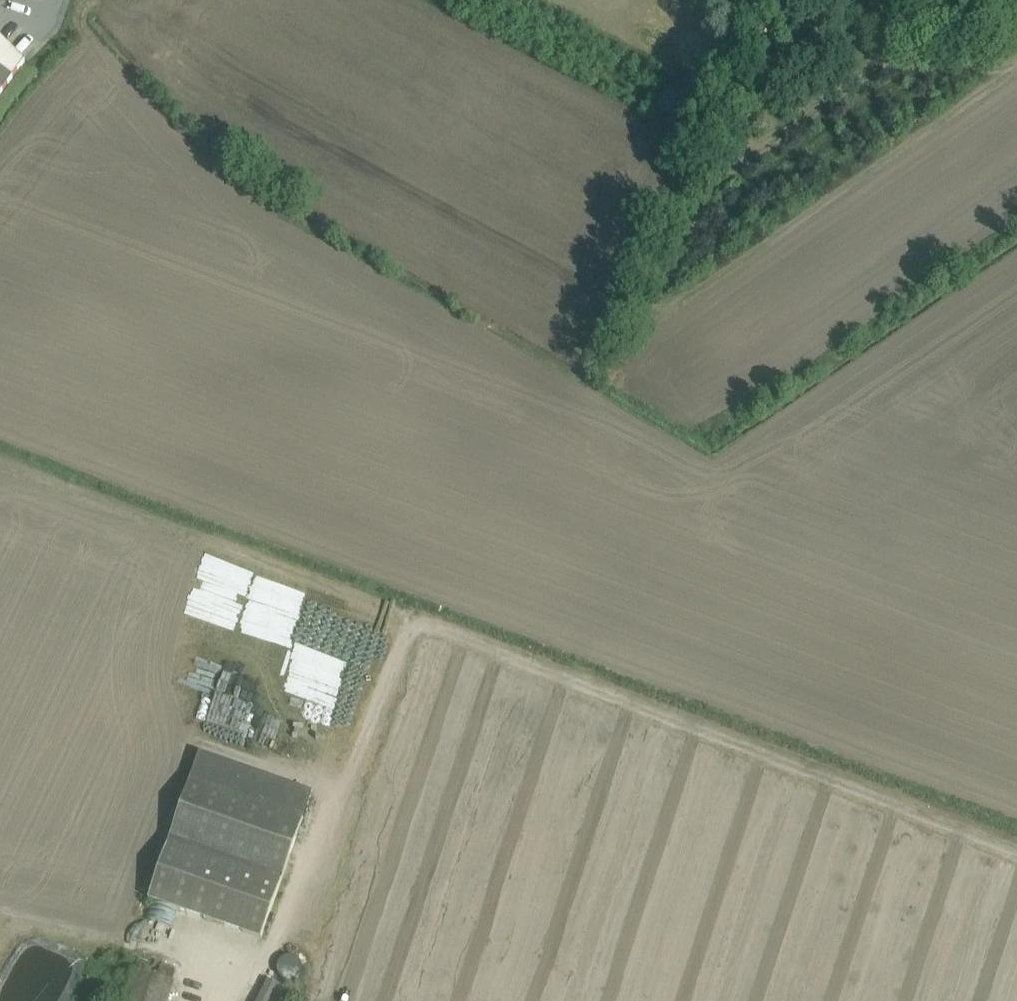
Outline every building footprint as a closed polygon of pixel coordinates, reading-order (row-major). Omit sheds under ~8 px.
[(31,54),(1,36),(0,38),(0,105),(31,54)] [(190,778),(148,898),(262,938),(304,816),(190,778)] [(173,983),(172,982),(176,971),(162,966),(158,977),(136,970),(124,1000),(167,1000),(173,983)] [(258,1000),(285,1000),(290,991),(286,989),(268,980),(258,1000)]
